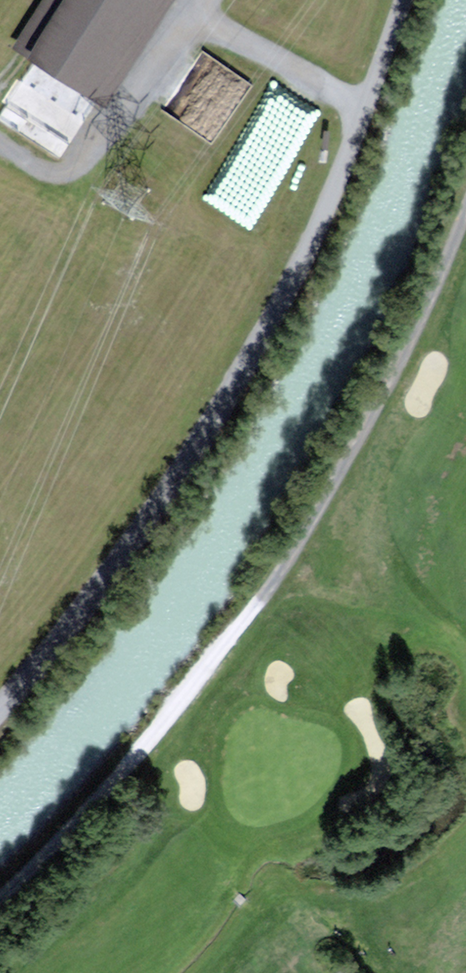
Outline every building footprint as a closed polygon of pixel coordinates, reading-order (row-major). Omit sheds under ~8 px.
[(99,100),(164,0),(48,0),(17,47),(99,100)]
